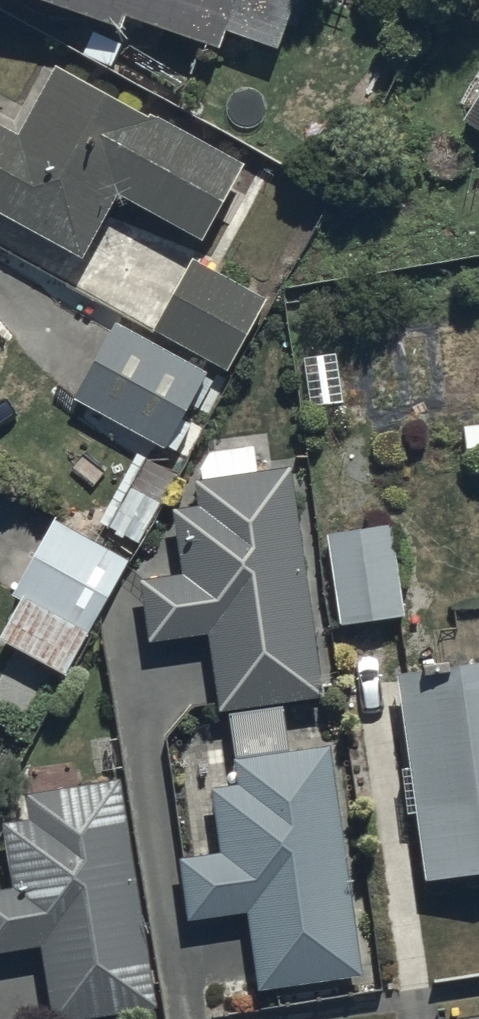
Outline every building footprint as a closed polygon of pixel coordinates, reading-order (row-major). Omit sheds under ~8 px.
[(288,0),(13,0),(117,37),(124,17),(264,67),(288,0)] [(78,260),(114,195),(200,243),(239,172),(52,67),(15,132),(0,124),(0,217),(78,260)] [(478,141),(478,90),(455,126),(478,141)] [(194,258),(151,330),(226,375),(269,302),(194,258)] [(113,323),(70,398),(163,451),(205,376),(113,323)] [(322,699),(286,469),(193,484),(197,509),(168,514),(178,577),(139,583),(149,645),(205,637),(217,715),(322,699)] [(0,629),(0,647),(69,681),(128,561),(52,524),(0,629)] [(390,524),(324,533),(338,626),(403,616),(390,524)] [(393,677),(423,882),(478,873),(478,664),(393,677)] [(254,992),(358,977),(326,749),(234,762),(236,782),(207,786),(217,855),(174,861),(183,922),(243,914),(254,992)] [(152,1013),(117,785),(25,800),(28,820),(0,824),(0,832),(9,893),(0,894),(0,957),(36,951),(46,1018),(113,1018),(152,1013)]
